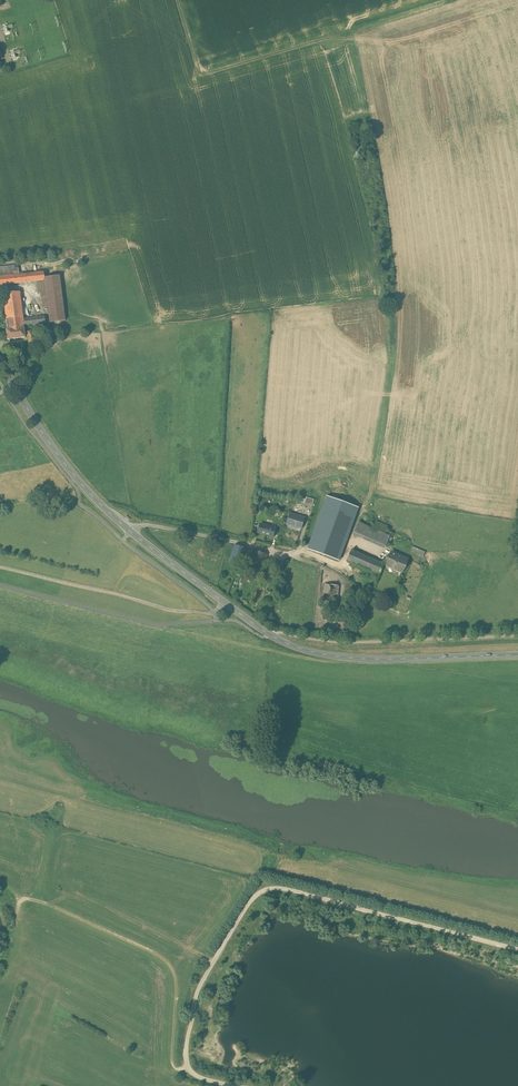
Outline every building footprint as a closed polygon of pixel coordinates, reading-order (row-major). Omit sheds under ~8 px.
[(0,267),(0,277),(19,275),(18,265),(0,267)] [(0,277),(0,285),(43,280),(44,280),(44,279),(43,272),(19,275),(0,277)] [(59,277),(44,279),(44,280),(43,280),(46,301),(40,302),(41,308),(46,307),(48,322),(64,321),(59,277)] [(20,291),(4,292),(9,329),(24,328),(24,326),(23,318),(20,291)] [(43,316),(23,318),(24,326),(44,324),(43,316)] [(9,329),(7,330),(8,339),(25,337),(24,328),(9,329)] [(33,330),(26,330),(27,342),(35,341),(33,330)] [(57,331),(47,331),(47,339),(57,339),(57,331)] [(306,498),(304,505),(312,507),(313,503),(314,499),(306,497),(306,498)] [(305,518),(290,513),(287,524),(302,529),(305,518)] [(375,521),(372,528),(385,533),(387,529),(388,527),(375,521)] [(386,546),(390,536),(385,533),(372,528),(359,522),(354,532),(386,546)] [(268,526),(260,524),(258,532),(266,534),(268,526)] [(276,529),(268,526),(266,534),(274,537),(276,529)] [(246,548),(235,545),(230,561),(235,562),(241,564),(246,548)] [(413,546),(411,551),(423,557),(426,552),(413,546)] [(343,567),(376,581),(384,564),(351,550),(343,567)] [(408,559),(391,552),(385,565),(402,572),(408,559)] [(325,584),(323,606),(337,607),(339,586),(325,584)]
